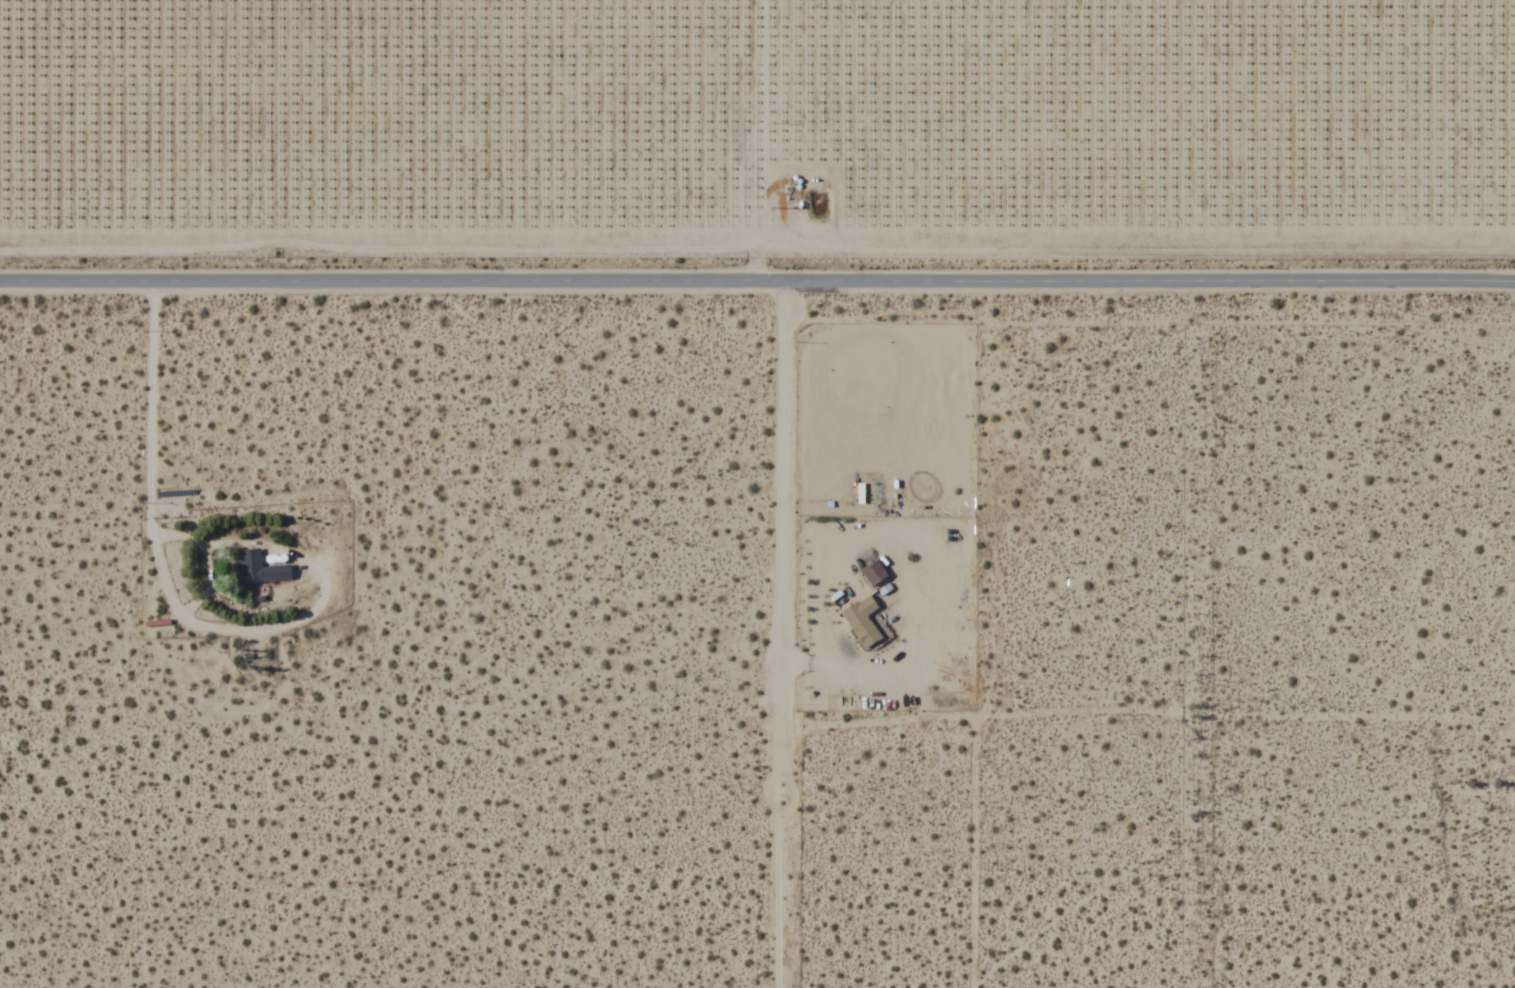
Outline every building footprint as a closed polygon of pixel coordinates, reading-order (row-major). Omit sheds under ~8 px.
[(289,581),(288,566),(260,567),(259,550),(232,551),(234,584),(289,581)] [(867,616),(877,609),(868,595),(840,613),(864,649),(882,638),(867,616)]
